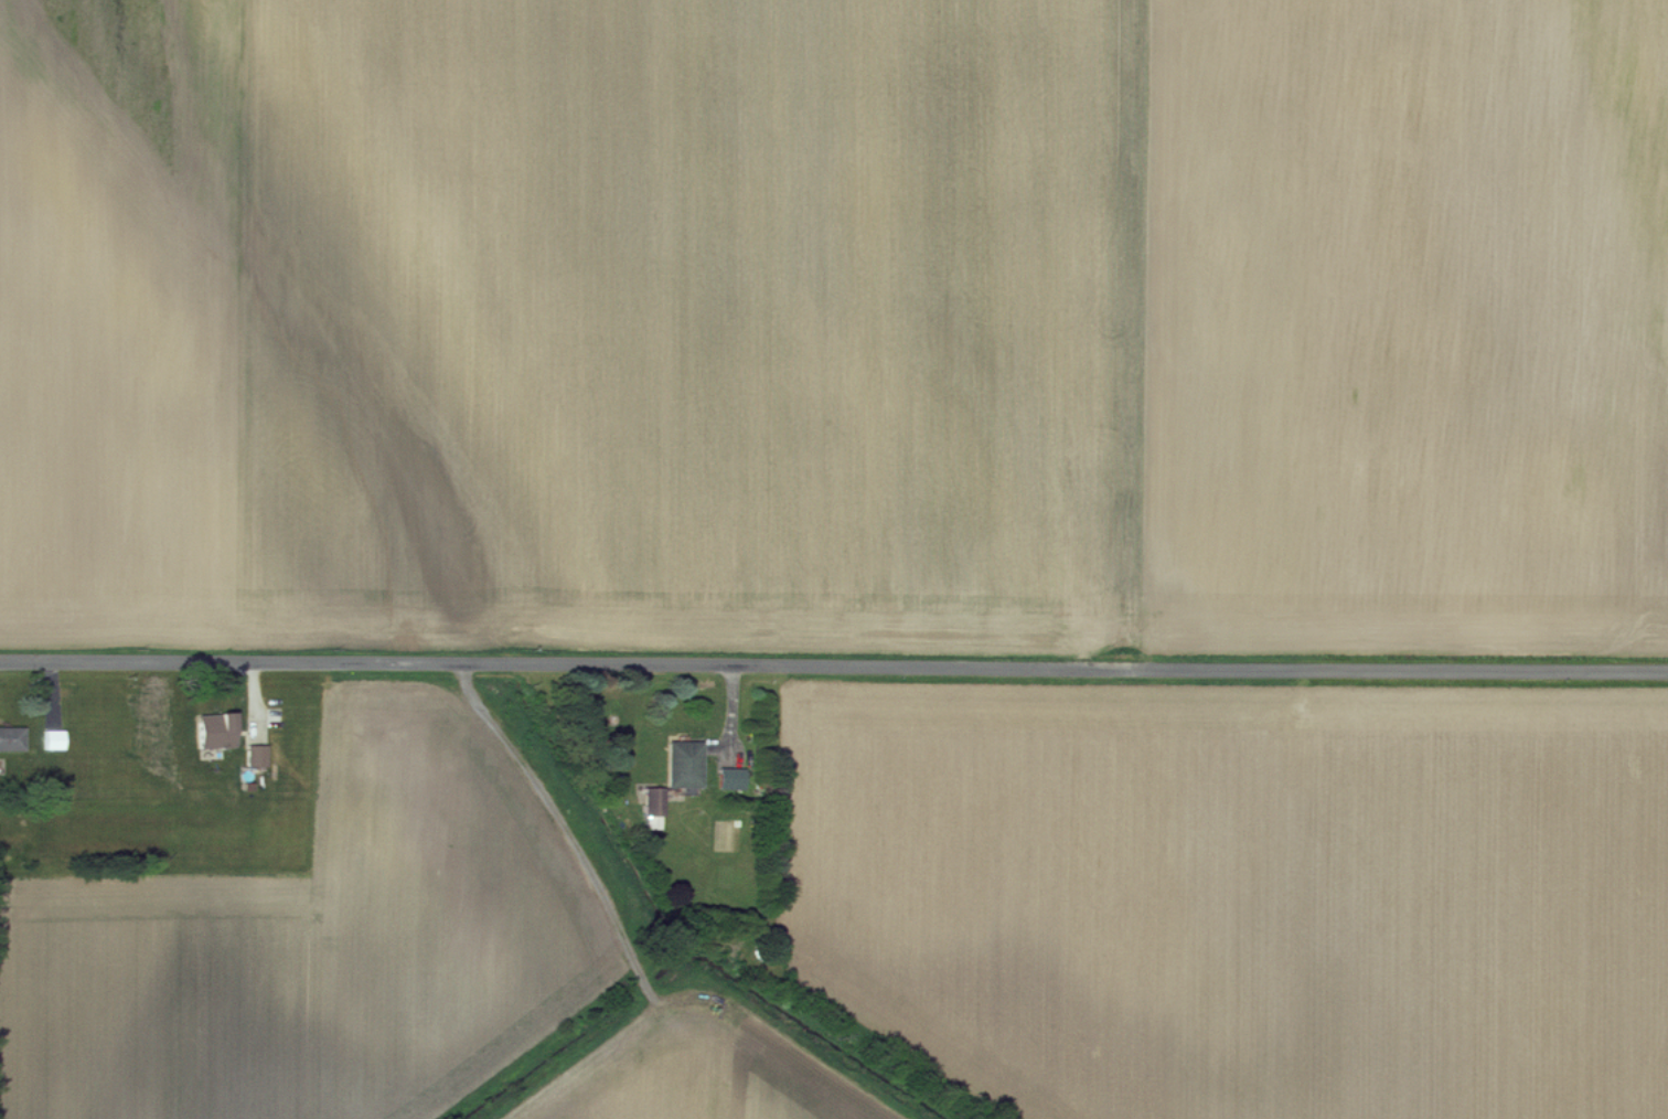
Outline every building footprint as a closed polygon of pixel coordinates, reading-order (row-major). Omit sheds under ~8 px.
[(196,714),(198,746),(234,744),(233,712),(196,714)] [(24,726),(0,726),(0,750),(24,750),(24,726)] [(63,748),(63,730),(44,729),(44,748),(63,748)] [(267,745),(246,744),(246,766),(266,766),(267,745)] [(718,788),(743,789),(743,768),(718,767),(718,788)]
